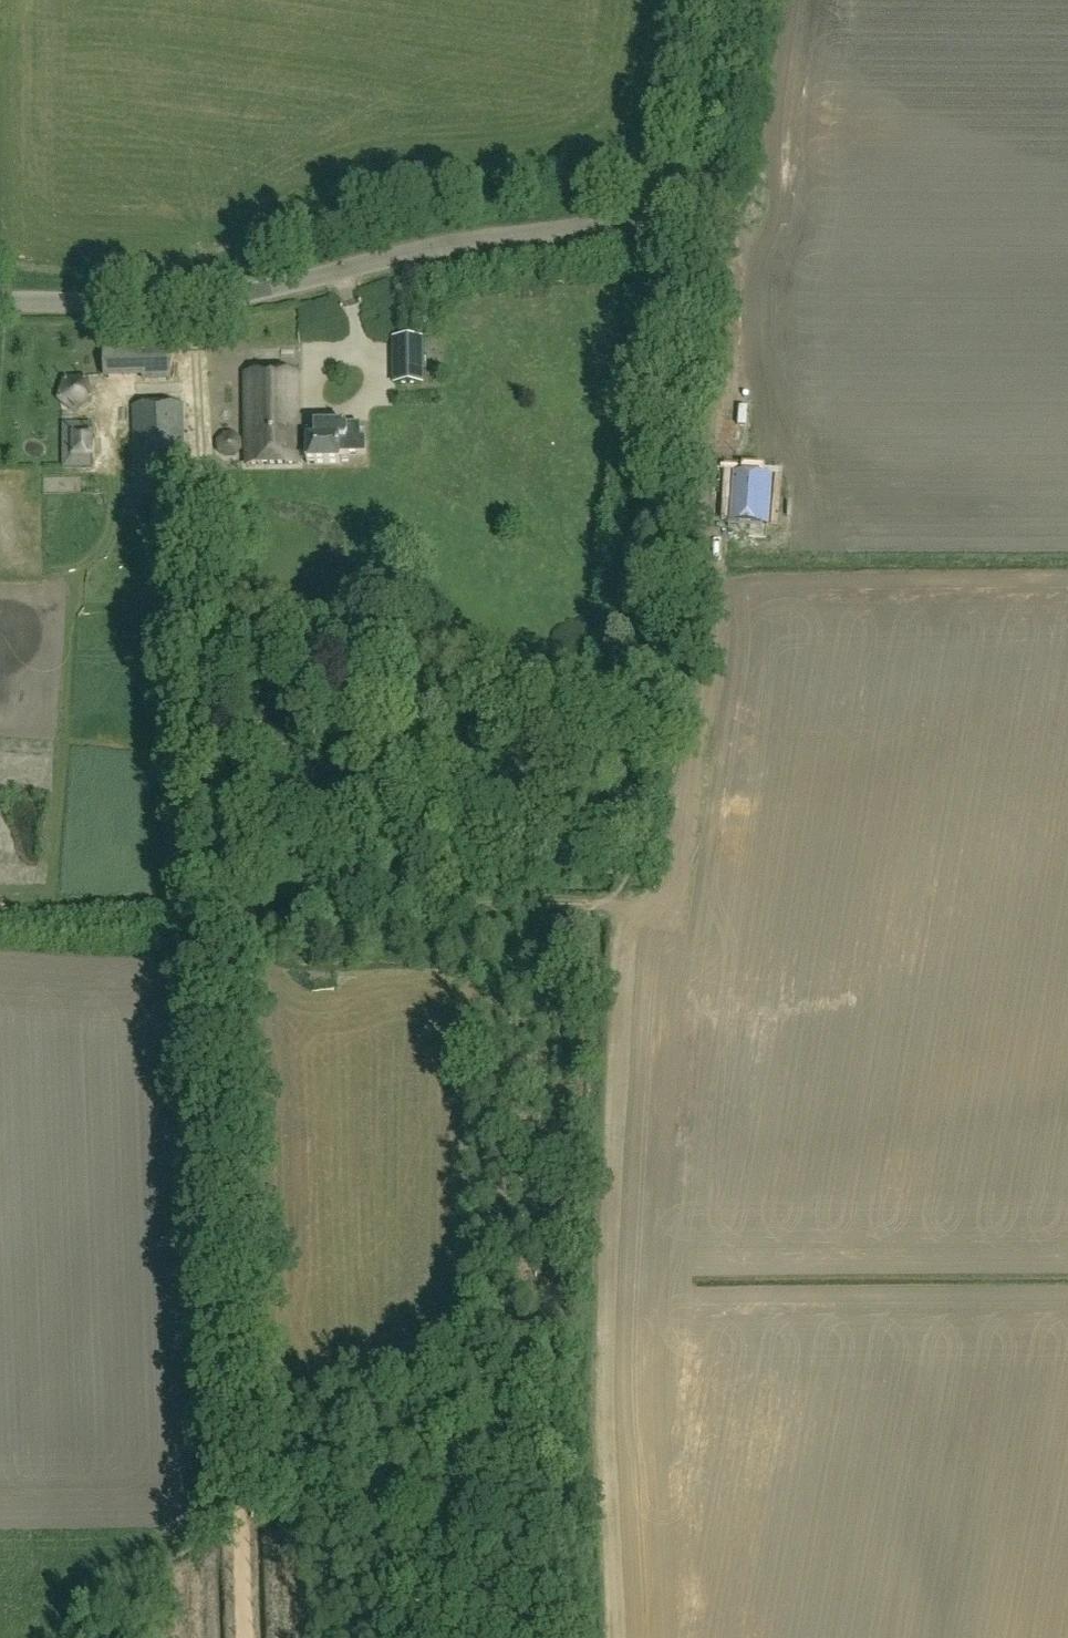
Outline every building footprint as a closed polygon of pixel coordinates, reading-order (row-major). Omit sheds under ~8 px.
[(142,380),(170,379),(169,349),(141,350),(142,380)] [(396,380),(422,380),(422,363),(395,363),(396,380)] [(298,375),(246,375),(247,466),(299,465),(298,375)] [(134,468),(185,467),(183,405),(133,406),(134,468)] [(340,456),(366,455),(366,439),(361,439),(361,426),(315,427),(316,432),(308,432),(308,465),(340,464),(340,456)] [(736,488),(733,535),(764,538),(768,490),(736,488)]
